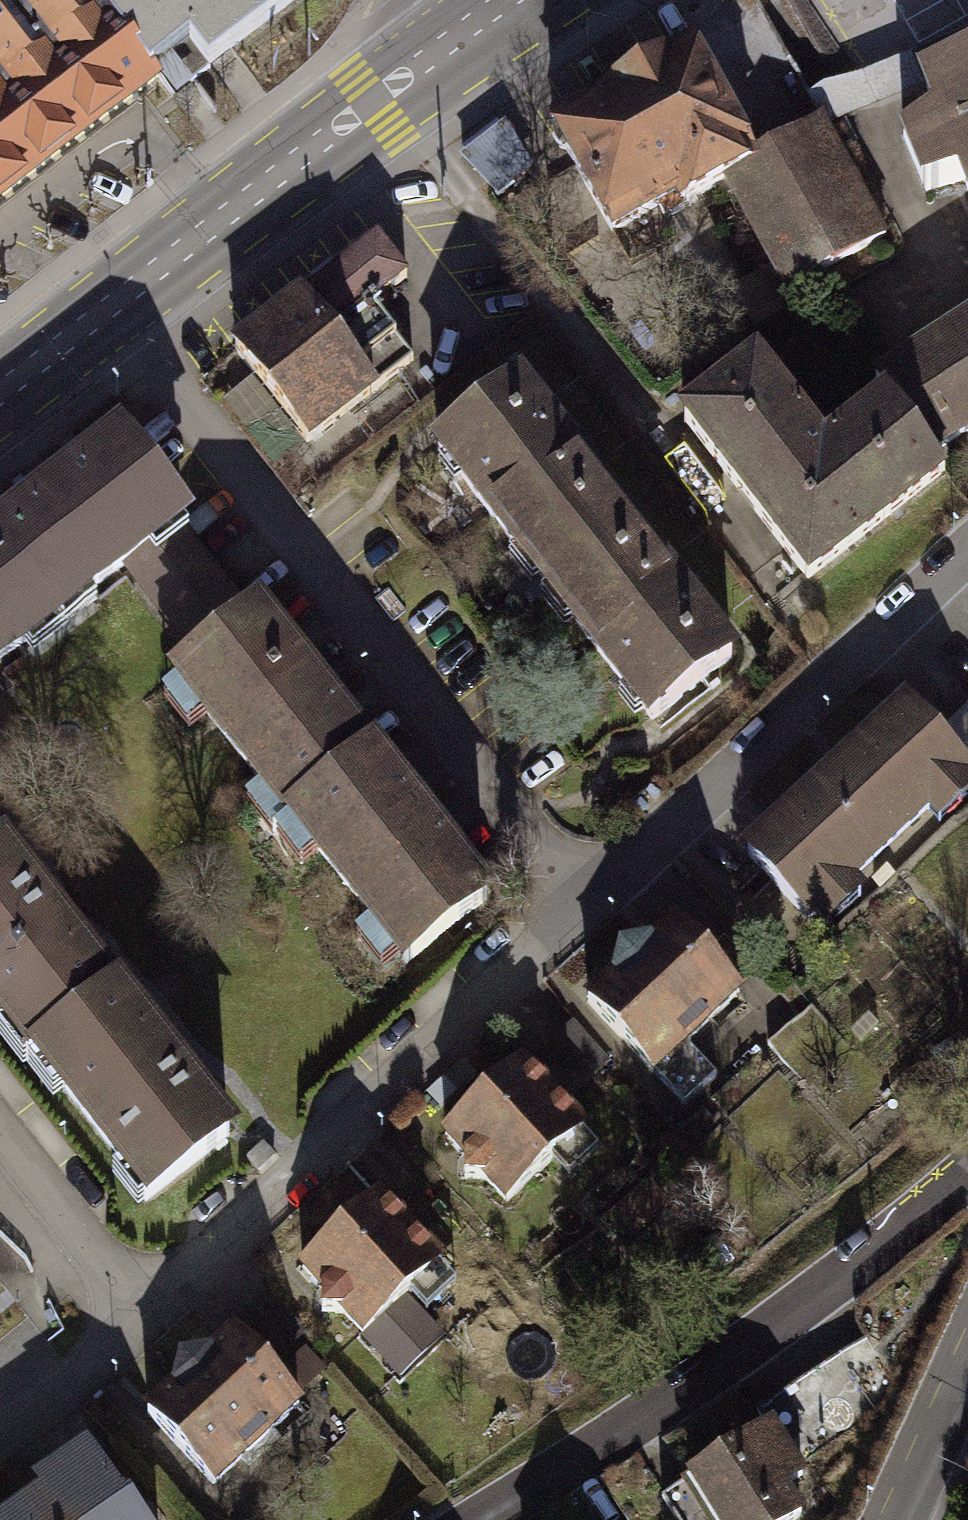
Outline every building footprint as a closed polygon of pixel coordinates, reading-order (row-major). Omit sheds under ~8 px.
[(329,0),(0,0),(0,242),(329,0)] [(722,56),(577,134),(642,254),(741,204),(793,302),(899,244),(829,122),(777,154),(722,56)] [(901,132),(929,189),(965,180),(967,187),(967,67),(929,81),(943,110),(901,132)] [(499,187),(540,164),(516,121),(475,143),(499,187)] [(378,235),(244,337),(334,454),(411,395),(361,330),(418,286),(378,235)] [(879,390),(890,403),(931,452),(967,429),(967,332),(879,390)] [(931,452),(890,403),(826,448),(757,360),(683,420),(808,580),(947,473),(931,452)] [(760,656),(534,362),(445,439),(677,734),(760,656)] [(230,536),(150,441),(0,554),(0,710),(230,536)] [(313,826),(410,752),(301,611),(204,685),(313,826)] [(925,705),(760,857),(838,935),(967,811),(967,755),(925,705)] [(439,987),(532,902),(410,752),(313,826),(439,987)] [(155,993),(42,857),(0,889),(0,992),(66,1067),(155,993)] [(685,928),(600,999),(671,1076),(756,1001),(685,928)] [(279,1141),(155,993),(66,1067),(192,1213),(279,1141)] [(600,1136),(530,1067),(458,1137),(528,1207),(600,1136)] [(404,1203),(320,1274),(381,1342),(463,1269),(404,1203)] [(262,1334),(164,1416),(229,1498),(324,1414),(262,1334)] [(702,1477),(727,1519),(824,1519),(783,1435),(702,1477)] [(38,1519),(159,1519),(120,1466),(38,1519)]
